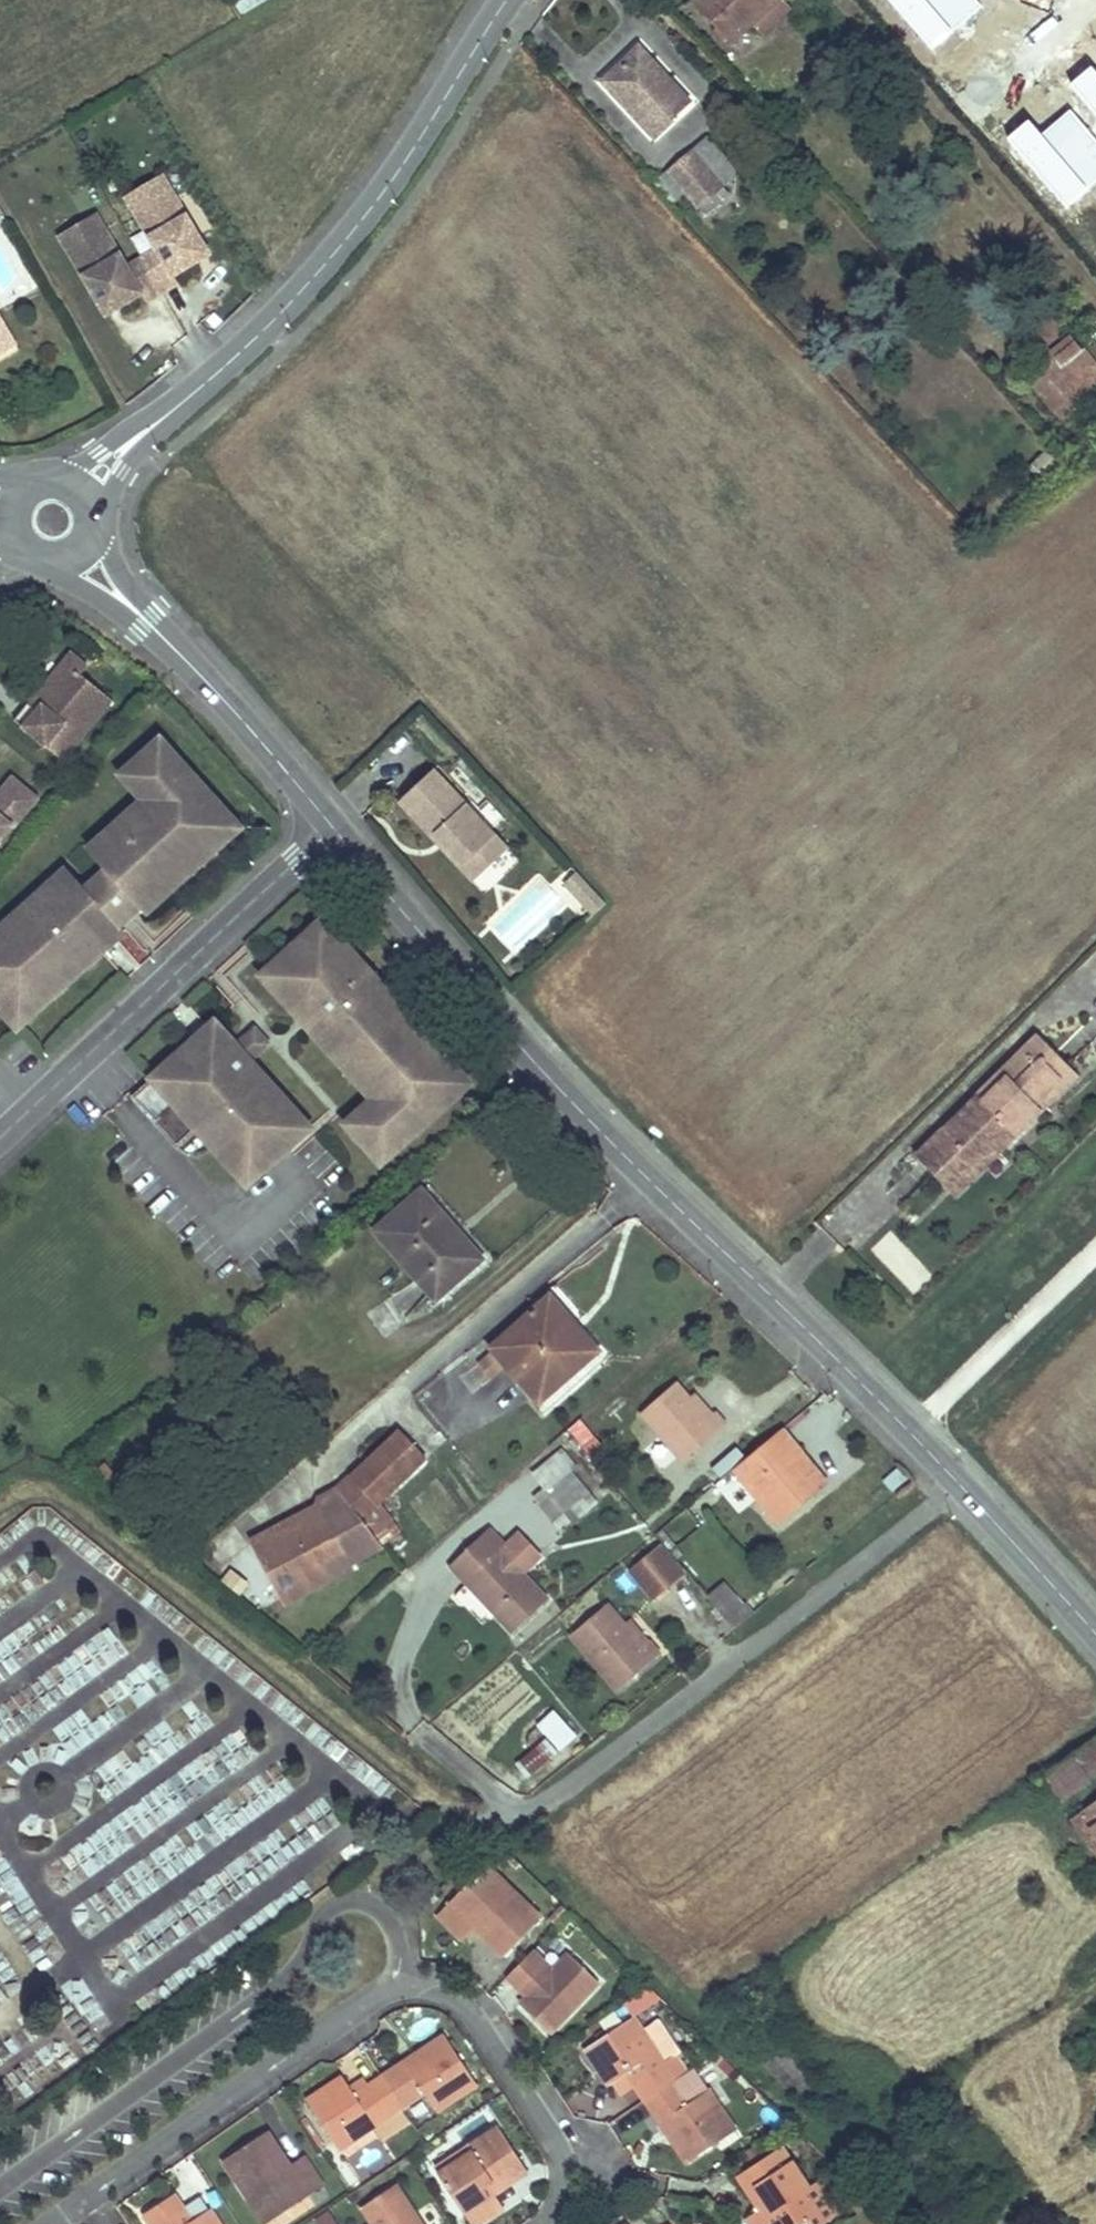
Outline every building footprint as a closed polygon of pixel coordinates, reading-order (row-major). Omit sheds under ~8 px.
[(243,17),(271,0),(244,0),(236,5),(243,17)] [(734,42),(753,24),(778,0),(695,0),(734,42)] [(790,10),(781,0),(778,0),(753,24),(763,34),(790,10)] [(603,79),(655,139),(675,121),(672,117),(690,101),(641,45),(603,79)] [(695,151),(671,171),(701,208),(708,216),(732,196),(695,151)] [(671,171),(656,183),(686,220),(701,208),(671,171)] [(167,197),(181,200),(167,177),(131,199),(144,222),(148,208),(167,197)] [(203,238),(181,200),(167,197),(148,208),(144,222),(162,252),(133,269),(115,239),(101,236),(82,248),(78,261),(101,299),(112,293),(123,312),(148,297),(152,305),(181,287),(177,280),(204,264),(192,245),(203,238)] [(101,236),(115,239),(101,216),(65,238),(78,261),(82,248),(101,236)] [(214,257),(203,238),(192,245),(204,264),(214,257)] [(112,293),(101,299),(112,318),(123,312),(112,293)] [(3,355),(18,347),(0,317),(0,351),(3,355)] [(1095,394),(1095,364),(1072,334),(1025,372),(1064,421),(1095,394)] [(74,666),(83,673),(89,664),(72,649),(30,701),(38,709),(74,666)] [(83,673),(74,666),(38,709),(30,701),(15,719),(65,760),(115,699),(83,673)] [(242,824),(162,736),(137,758),(143,764),(128,778),(145,797),(151,803),(137,815),(132,809),(103,836),(108,842),(95,854),(108,868),(88,886),(69,866),(0,929),(0,1004),(20,1026),(121,923),(126,929),(147,911),(141,905),(154,893),(160,899),(189,872),(183,866),(198,853),(212,840),(218,846),(242,824)] [(128,778),(143,764),(137,758),(122,772),(128,778)] [(400,797),(431,832),(437,827),(465,859),(479,848),(491,861),(510,844),(439,763),(400,797)] [(43,793),(15,771),(0,789),(0,841),(16,821),(18,823),(43,793)] [(151,803),(145,797),(132,809),(137,815),(151,803)] [(431,832),(459,864),(465,859),(437,827),(431,832)] [(108,842),(103,836),(89,848),(95,854),(108,842)] [(198,853),(203,859),(218,846),(212,840),(198,853)] [(471,878),(491,861),(479,848),(465,859),(459,864),(471,878)] [(183,866),(189,872),(203,859),(198,853),(183,866)] [(588,921),(605,904),(571,868),(553,885),(588,921)] [(515,956),(568,905),(538,875),(486,926),(515,956)] [(160,899),(154,893),(141,905),(147,911),(160,899)] [(338,930),(326,917),(320,923),(332,936),(338,930)] [(443,1109),(474,1080),(452,1056),(446,1062),(433,1047),(420,1033),(426,1027),(390,987),(384,993),(371,979),(358,964),(364,959),(338,930),(332,936),(320,923),(271,967),(283,981),(277,986),(339,1055),(345,1049),(358,1063),(371,1078),(365,1083),(377,1097),(356,1115),(370,1131),(364,1136),(386,1161),(417,1132),(411,1126),(437,1102),(443,1109)] [(371,979),(377,973),(364,959),(358,964),(371,979)] [(271,967),(264,973),(277,986),(283,981),(271,967)] [(384,993),(390,987),(377,973),(371,979),(384,993)] [(251,1183),(315,1125),(254,1058),(267,1047),(256,1034),(243,1046),(239,1043),(218,1019),(155,1077),(251,1183)] [(243,1046),(256,1034),(267,1047),(273,1041),(259,1025),(239,1043),(243,1046)] [(433,1047),(439,1042),(426,1027),(420,1033),(433,1047)] [(1006,1072),(981,1097),(1016,1135),(1041,1110),(1035,1103),(1062,1076),(1042,1057),(1052,1048),(1037,1032),(1001,1068),(1006,1072)] [(446,1062),(452,1056),(439,1042),(433,1047),(446,1062)] [(1035,1103),(1041,1110),(1078,1073),(1052,1048),(1042,1057),(1062,1076),(1035,1103)] [(345,1049),(339,1055),(352,1069),(358,1063),(345,1049)] [(352,1069),(365,1083),(371,1078),(358,1063),(352,1069)] [(1001,1068),(976,1093),(981,1097),(1006,1072),(1001,1068)] [(1016,1135),(981,1097),(976,1093),(944,1124),(943,1123),(913,1153),(937,1177),(951,1163),(963,1174),(992,1145),(999,1152),(1016,1135)] [(417,1132),(443,1109),(437,1102),(411,1126),(417,1132)] [(356,1115),(350,1121),(364,1136),(370,1131),(356,1115)] [(450,1234),(456,1229),(422,1190),(376,1230),(438,1300),(477,1265),(450,1234)] [(483,1259),(456,1229),(450,1234),(477,1265),(483,1259)] [(913,1294),(933,1277),(892,1229),(873,1246),(913,1294)] [(566,1328),(574,1321),(551,1295),(492,1347),(495,1350),(509,1366),(541,1403),(592,1357),(566,1328)] [(566,1328),(592,1357),(600,1351),(574,1321),(566,1328)] [(495,1350),(479,1364),(493,1379),(509,1366),(495,1350)] [(709,1418),(692,1399),(677,1382),(642,1413),(685,1462),(728,1423),(717,1410),(714,1414),(709,1418)] [(714,1414),(697,1395),(692,1399),(709,1418),(714,1414)] [(580,1416),(566,1428),(584,1450),(598,1438),(580,1416)] [(783,1429),(735,1469),(779,1521),(827,1481),(783,1429)] [(323,1504),(267,1532),(272,1542),(259,1549),(286,1604),(317,1588),(308,1569),(325,1560),(346,1550),(353,1565),(384,1549),(374,1537),(396,1517),(381,1501),(426,1458),(400,1430),(352,1476),(353,1477),(341,1489),(329,1501),(323,1504)] [(100,1455),(88,1465),(109,1489),(121,1479),(100,1455)] [(570,1471),(548,1491),(566,1512),(589,1492),(570,1471)] [(548,1491),(539,1498),(558,1519),(566,1512),(548,1491)] [(693,1512),(672,1528),(682,1541),(702,1525),(693,1512)] [(503,1550),(508,1545),(491,1528),(452,1564),(515,1632),(549,1599),(525,1573),(503,1550)] [(254,1539),(259,1549),(272,1542),(267,1532),(254,1539)] [(525,1573),(530,1568),(508,1545),(503,1550),(525,1573)] [(655,1599),(685,1575),(661,1546),(631,1570),(655,1599)] [(317,1588),(356,1569),(353,1565),(346,1550),(325,1560),(308,1569),(317,1588)] [(728,1618),(745,1604),(727,1582),(710,1597),(728,1618)] [(620,1688),(663,1653),(633,1618),(629,1621),(612,1601),(574,1633),(620,1688)] [(728,1618),(735,1627),(753,1613),(745,1604),(728,1618)] [(735,1627),(728,1618),(720,1625),(727,1634),(735,1627)] [(542,1725),(562,1747),(574,1736),(554,1714),(542,1725)] [(1045,1773),(1064,1800),(1095,1778),(1095,1737),(1045,1773)] [(533,1773),(559,1751),(549,1739),(523,1761),(533,1773)] [(1084,1817),(1095,1833),(1095,1805),(1083,1815),(1084,1817)] [(1095,1848),(1095,1833),(1084,1817),(1077,1822),(1095,1848)] [(501,1887),(505,1882),(487,1865),(482,1869),(501,1887)] [(501,1887),(482,1869),(439,1915),(465,1939),(476,1927),(468,1920),(475,1912),(512,1948),(542,1917),(505,1882),(501,1887)] [(468,1920),(476,1927),(505,1955),(512,1948),(475,1912),(468,1920)] [(508,1976),(522,1989),(547,1962),(534,1950),(508,1976)] [(554,1970),(529,1996),(521,2003),(551,2032),(600,1982),(571,1952),(554,1970)] [(529,1996),(554,1970),(547,1962),(522,1989),(529,1996)] [(744,1993),(719,2011),(722,2017),(748,1999),(744,1993)] [(634,2017),(629,2020),(638,2034),(643,2030),(634,2017)] [(637,2085),(646,2100),(676,2080),(643,2030),(638,2034),(629,2020),(587,2048),(610,2084),(615,2081),(628,2072),(637,2085)] [(383,2076),(403,2107),(426,2092),(438,2111),(478,2085),(446,2035),(417,2054),(424,2066),(414,2073),(406,2061),(383,2076)] [(424,2066),(417,2054),(406,2061),(414,2073),(424,2066)] [(628,2072),(615,2081),(624,2094),(637,2085),(628,2072)] [(403,2107),(383,2076),(356,2094),(344,2076),(309,2100),(337,2143),(349,2135),(353,2141),(403,2107)] [(678,2128),(669,2134),(688,2162),(736,2130),(709,2089),(690,2102),(676,2080),(646,2100),(662,2123),(671,2117),(678,2128)] [(671,2117),(662,2123),(669,2134),(678,2128),(671,2117)] [(524,2161),(501,2126),(457,2155),(460,2160),(440,2173),(473,2223),(477,2223),(505,2206),(495,2192),(488,2197),(482,2188),(524,2161)] [(291,2166),(268,2132),(260,2137),(287,2179),(296,2173),(291,2166)] [(341,2149),(353,2141),(349,2135),(337,2143),(341,2149)] [(260,2137),(225,2160),(266,2223),(310,2195),(317,2206),(331,2197),(305,2156),(291,2166),(296,2173),(287,2179),(260,2137)] [(749,2168),(777,2211),(767,2218),(761,2209),(747,2219),(750,2223),(803,2223),(826,2209),(784,2145),(749,2168)] [(437,2168),(440,2173),(460,2160),(457,2155),(437,2168)] [(488,2197),(495,2192),(530,2170),(524,2161),(482,2188),(488,2197)] [(749,2168),(739,2174),(761,2209),(767,2218),(777,2211),(749,2168)] [(374,2223),(423,2223),(397,2185),(363,2207),(374,2223)] [(152,2223),(220,2223),(211,2209),(193,2221),(176,2195),(146,2215),(152,2223)] [(328,2210),(313,2221),(314,2223),(338,2223),(328,2210)]
